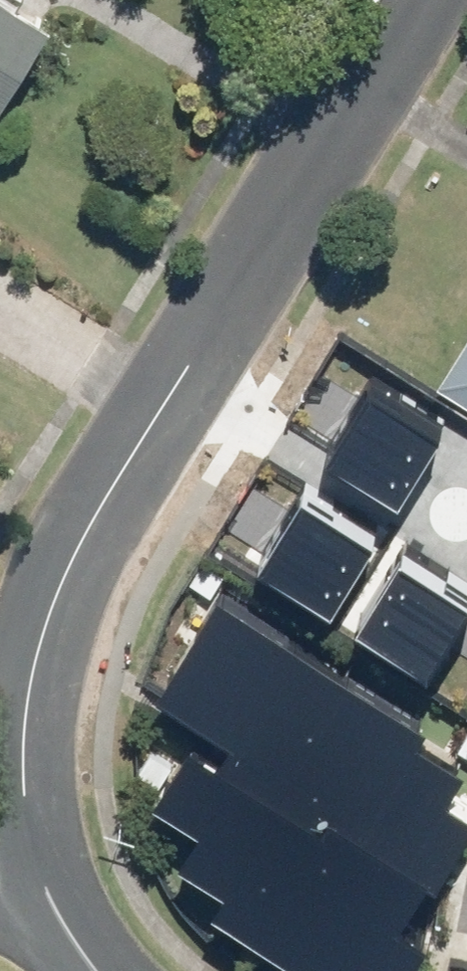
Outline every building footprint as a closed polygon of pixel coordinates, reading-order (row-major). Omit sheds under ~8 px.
[(53,28),(8,0),(0,0),(0,111),(53,28)] [(435,385),(466,406),(466,334),(435,385)] [(368,398),(326,463),(392,505),(434,440),(368,398)] [(304,509),(263,574),(329,616),(370,551),(304,509)] [(364,633),(430,675),(466,617),(466,607),(405,568),(364,633)] [(216,881),(362,970),(398,970),(433,915),(407,898),(466,801),(466,786),(449,775),(466,746),(424,719),(434,704),(224,574),(160,676),(232,720),(224,733),(195,715),(164,765),(218,798),(192,840),(228,862),(216,881)]
